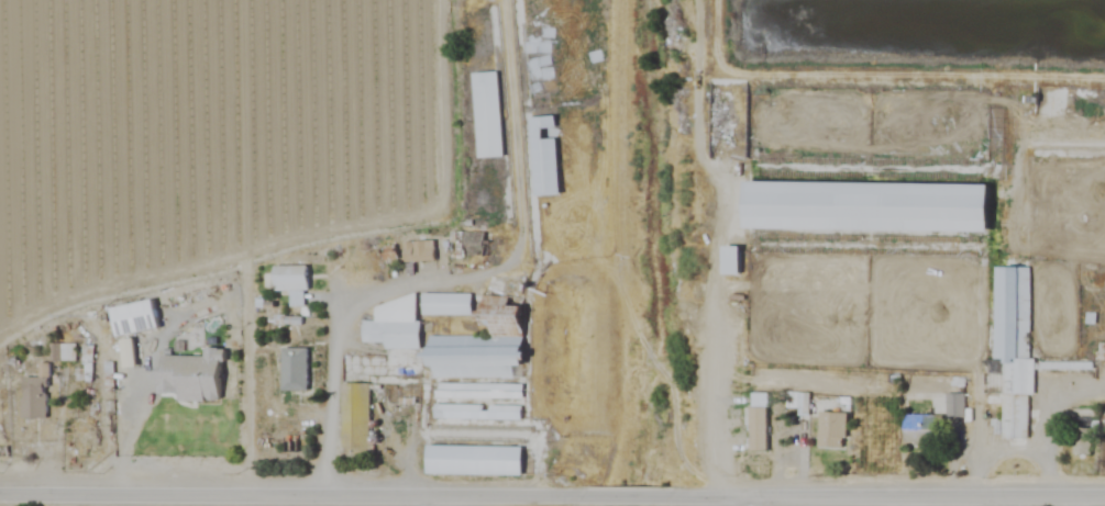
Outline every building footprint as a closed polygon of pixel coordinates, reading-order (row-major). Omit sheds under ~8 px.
[(546,37),(521,39),(525,95),(549,93),(546,37)] [(502,157),(496,72),(471,74),(476,159),(502,157)] [(1004,141),(1004,108),(986,108),(986,141),(1004,141)] [(557,195),(553,116),(527,118),(531,196),(557,195)] [(740,230),(752,230),(752,258),(980,259),(980,233),(983,233),(983,157),(753,155),(753,181),(740,181),(740,230)] [(433,241),(403,241),(403,262),(433,262),(433,241)] [(718,275),(737,275),(737,246),(718,246),(718,275)] [(308,291),(308,267),(272,267),(272,291),(308,291)] [(1001,439),(1029,439),(1031,268),(995,268),(994,359),(1002,359),(1001,439)] [(517,379),(518,297),(478,297),(478,312),(469,312),(469,295),(420,294),(420,315),(472,316),(472,325),(485,325),(484,337),(422,336),(421,366),(426,366),(426,377),(517,379)] [(150,300),(108,309),(114,337),(156,328),(150,300)] [(382,349),(416,349),(416,301),(373,300),(373,322),(361,322),(361,343),(382,343),(382,349)] [(75,361),(75,345),(51,345),(51,361),(75,361)] [(203,356),(156,357),(156,393),(176,393),(176,402),(221,401),(221,349),(203,349),(203,356)] [(281,391),(306,391),(306,349),(281,349),(281,391)] [(344,358),(344,374),(381,374),(381,358),(344,358)] [(46,419),(46,377),(21,377),(21,419),(46,419)] [(365,384),(340,384),(340,418),(365,418),(365,384)] [(432,384),(432,399),(519,399),(519,384),(432,384)] [(809,393),(796,393),(796,416),(809,416),(809,393)] [(963,395),(946,395),(946,417),(963,417),(963,395)] [(766,401),(748,401),(748,451),(766,451),(766,401)] [(432,405),(432,420),(518,420),(518,405),(432,405)] [(845,448),(846,413),(818,412),(817,447),(845,448)] [(939,416),(903,416),(903,445),(939,445),(939,416)] [(423,475),(518,475),(518,446),(423,446),(423,475)]
